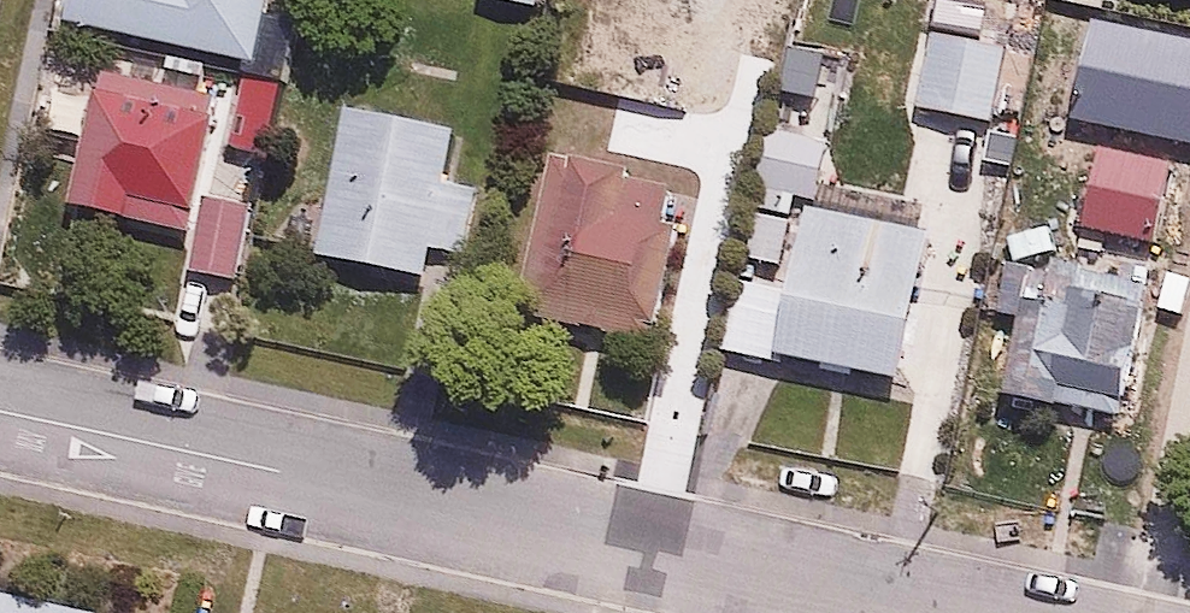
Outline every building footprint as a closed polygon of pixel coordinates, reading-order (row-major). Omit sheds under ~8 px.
[(60,14),(262,58),(274,0),(63,0),(60,14)] [(537,0),(466,0),(466,1),(535,11),(537,0)] [(1001,36),(929,28),(921,102),(993,110),(1001,36)] [(274,134),(280,68),(240,64),(233,130),(274,134)] [(201,196),(208,86),(77,76),(66,223),(198,232),(201,196)] [(319,262),(423,275),(427,247),(463,252),(472,179),(436,174),(442,123),(338,110),(319,262)] [(1173,151),(1089,143),(1080,227),(1164,236),(1173,151)] [(651,346),(672,192),(623,186),(626,166),(542,154),(518,328),(651,346)] [(933,205),(808,180),(793,257),(756,250),(737,346),(900,377),(933,205)] [(242,285),(249,200),(201,196),(198,232),(195,282),(242,285)] [(1123,419),(1146,269),(1025,250),(1002,400),(1123,419)] [(97,605),(0,586),(0,612),(96,612),(97,605)]
